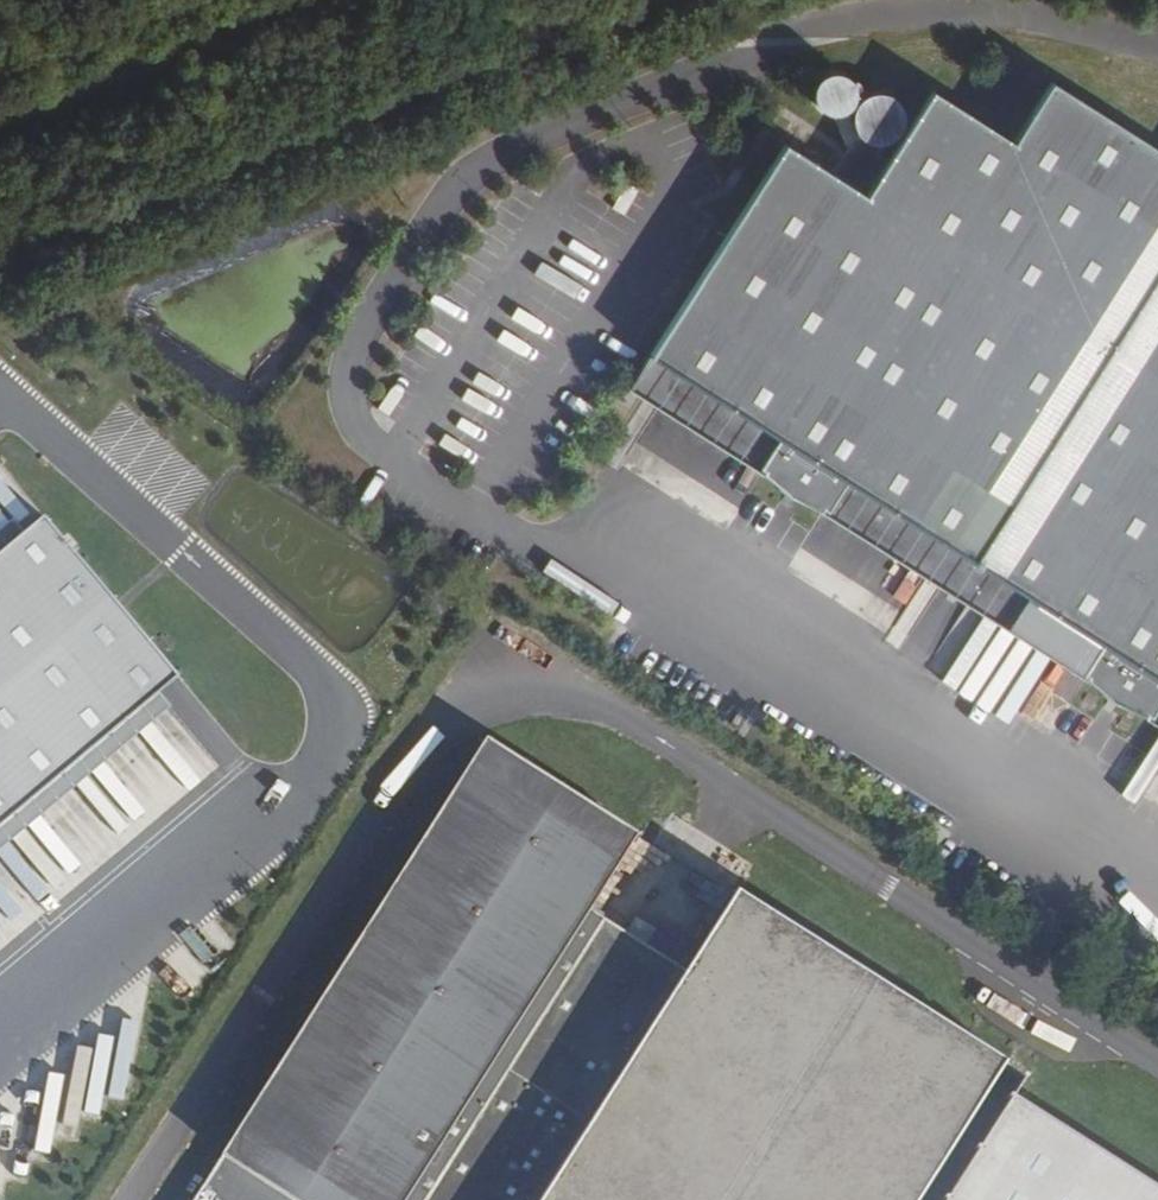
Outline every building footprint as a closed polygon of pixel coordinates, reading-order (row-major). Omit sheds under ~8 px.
[(898,98),(858,80),(859,77),(824,61),(810,91),(886,125),(898,98)] [(1157,734),(1157,157),(1047,86),(1008,148),(927,96),(861,200),(782,149),(626,393),(1157,734)] [(183,679),(45,516),(0,554),(0,833),(183,679)] [(599,925),(589,920),(640,838),(495,745),(208,1199),(425,1199),(599,925)] [(996,1078),(732,895),(680,976),(599,925),(425,1199),(920,1199),(996,1078)] [(996,1078),(920,1199),(1157,1199),(1157,1178),(996,1078)]
